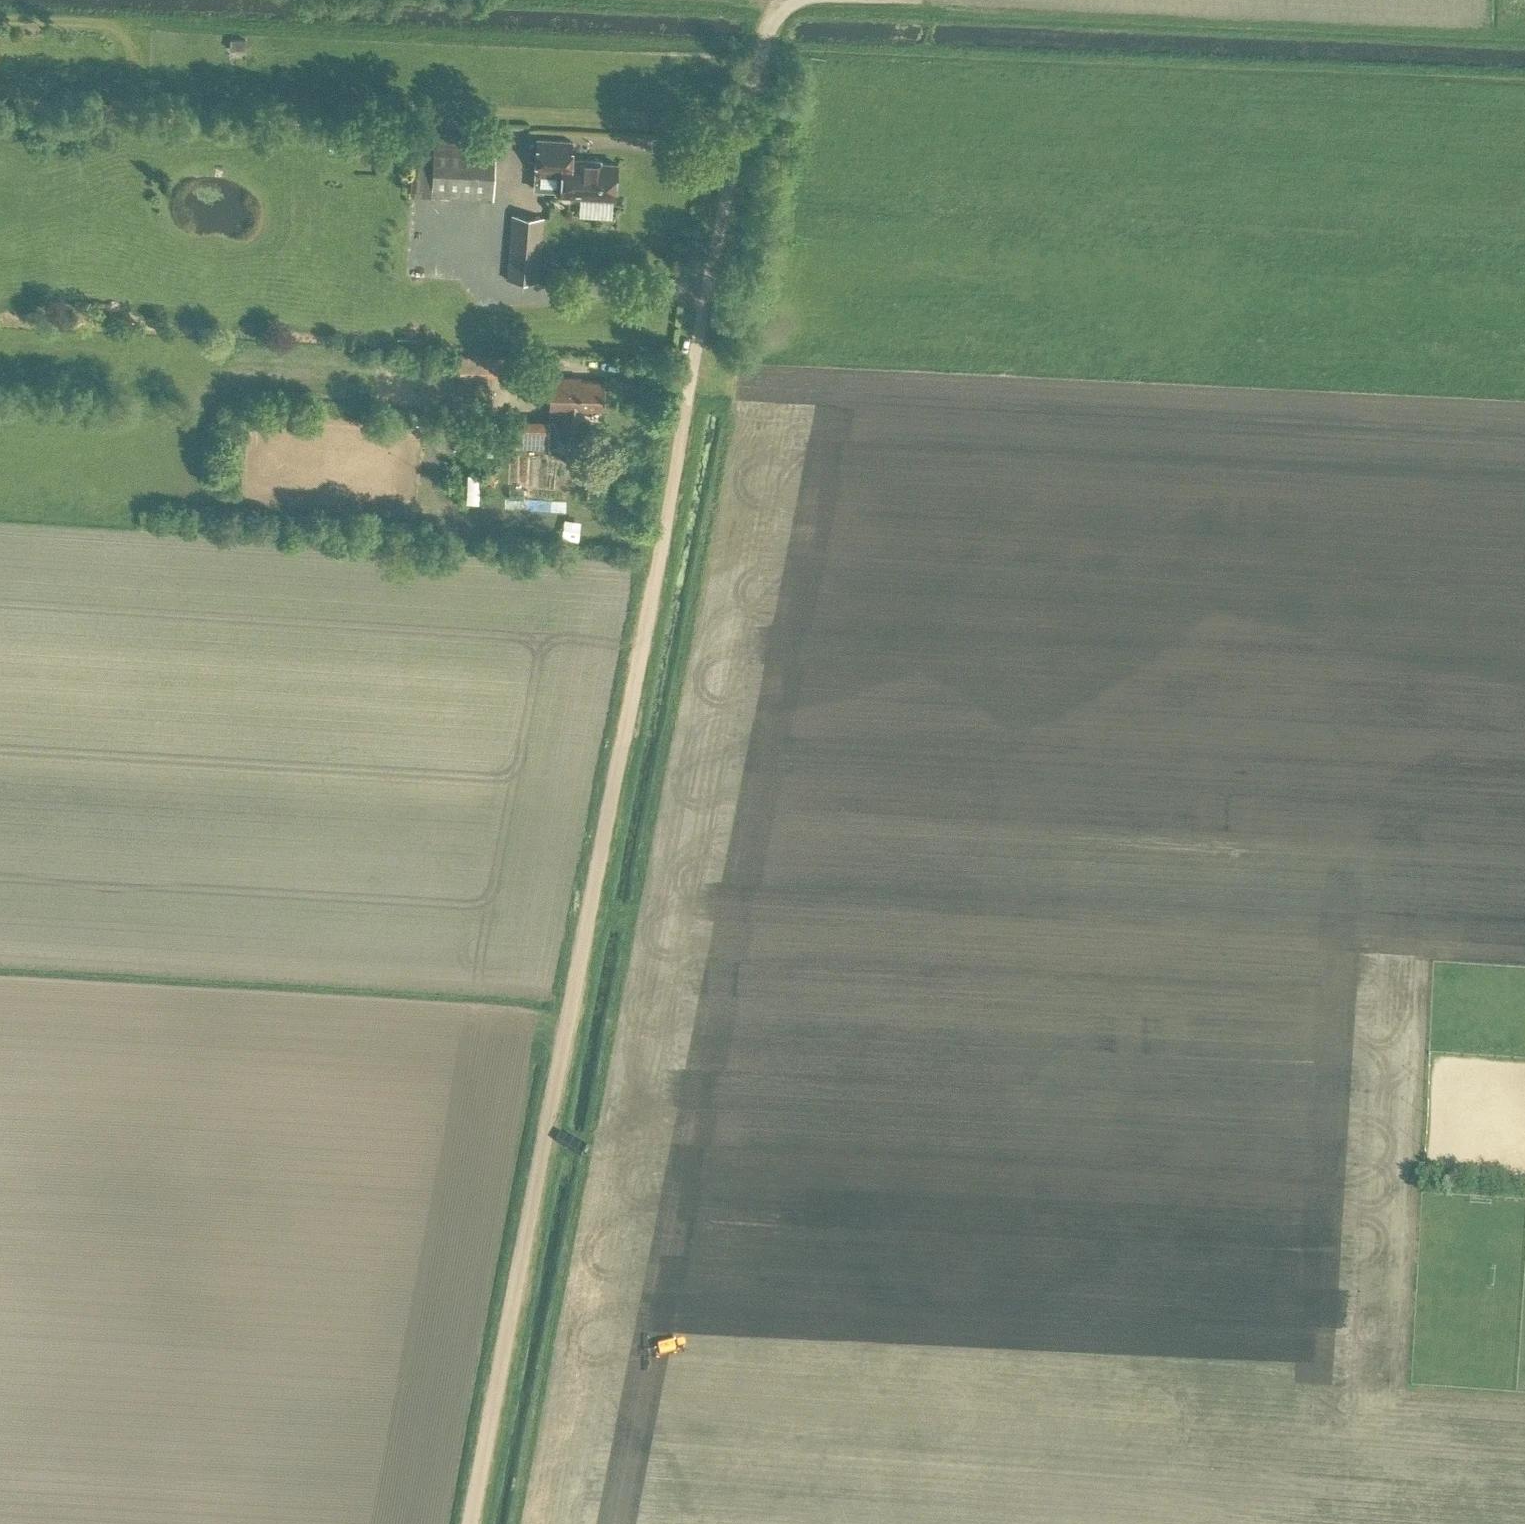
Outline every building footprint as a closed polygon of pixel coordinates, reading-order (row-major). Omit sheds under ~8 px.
[(560,193),(614,197),(616,162),(600,161),(600,159),(570,157),(571,139),(537,137),(535,169),(561,171),(560,193)] [(433,140),(430,193),(492,197),(495,144),(433,140)] [(512,213),(507,278),(537,281),(542,216),(512,213)] [(480,374),(515,375),(515,357),(481,356),(480,374)] [(580,376),(550,375),(549,415),(562,415),(562,425),(579,425),(579,409),(588,409),(588,407),(603,407),(604,379),(580,378),(580,376)] [(550,420),(512,419),(511,445),(549,446),(550,420)] [(470,471),(470,501),(482,501),(482,471),(470,471)]
